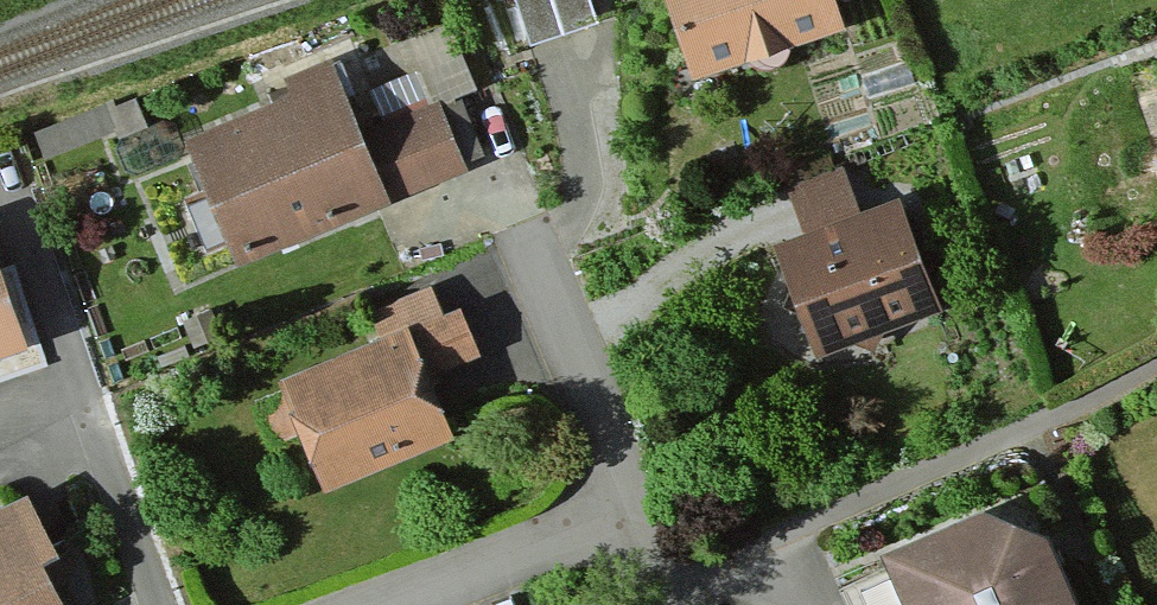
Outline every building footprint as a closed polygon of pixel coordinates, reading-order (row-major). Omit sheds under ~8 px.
[(580,0),(501,0),(521,58),(592,34),(580,0)] [(693,72),(841,23),(833,0),(669,0),(693,72)] [(282,84),(289,102),(186,142),(237,271),(464,183),(436,113),(424,117),(410,84),(363,102),(375,133),(361,139),(332,65),(282,84)] [(943,319),(895,207),(862,221),(844,177),(783,202),(802,246),(775,258),(822,370),(943,319)] [(0,288),(0,355),(22,346),(0,288)] [(441,324),(430,297),(368,320),(377,345),(277,383),(284,403),(259,412),(275,454),(306,442),(328,499),(458,449),(431,381),(479,363),(461,317),(441,324)] [(28,501),(0,516),(0,604),(63,604),(45,570),(60,562),(28,501)] [(988,516),(886,559),(905,604),(1080,604),(1052,539),(988,516)]
